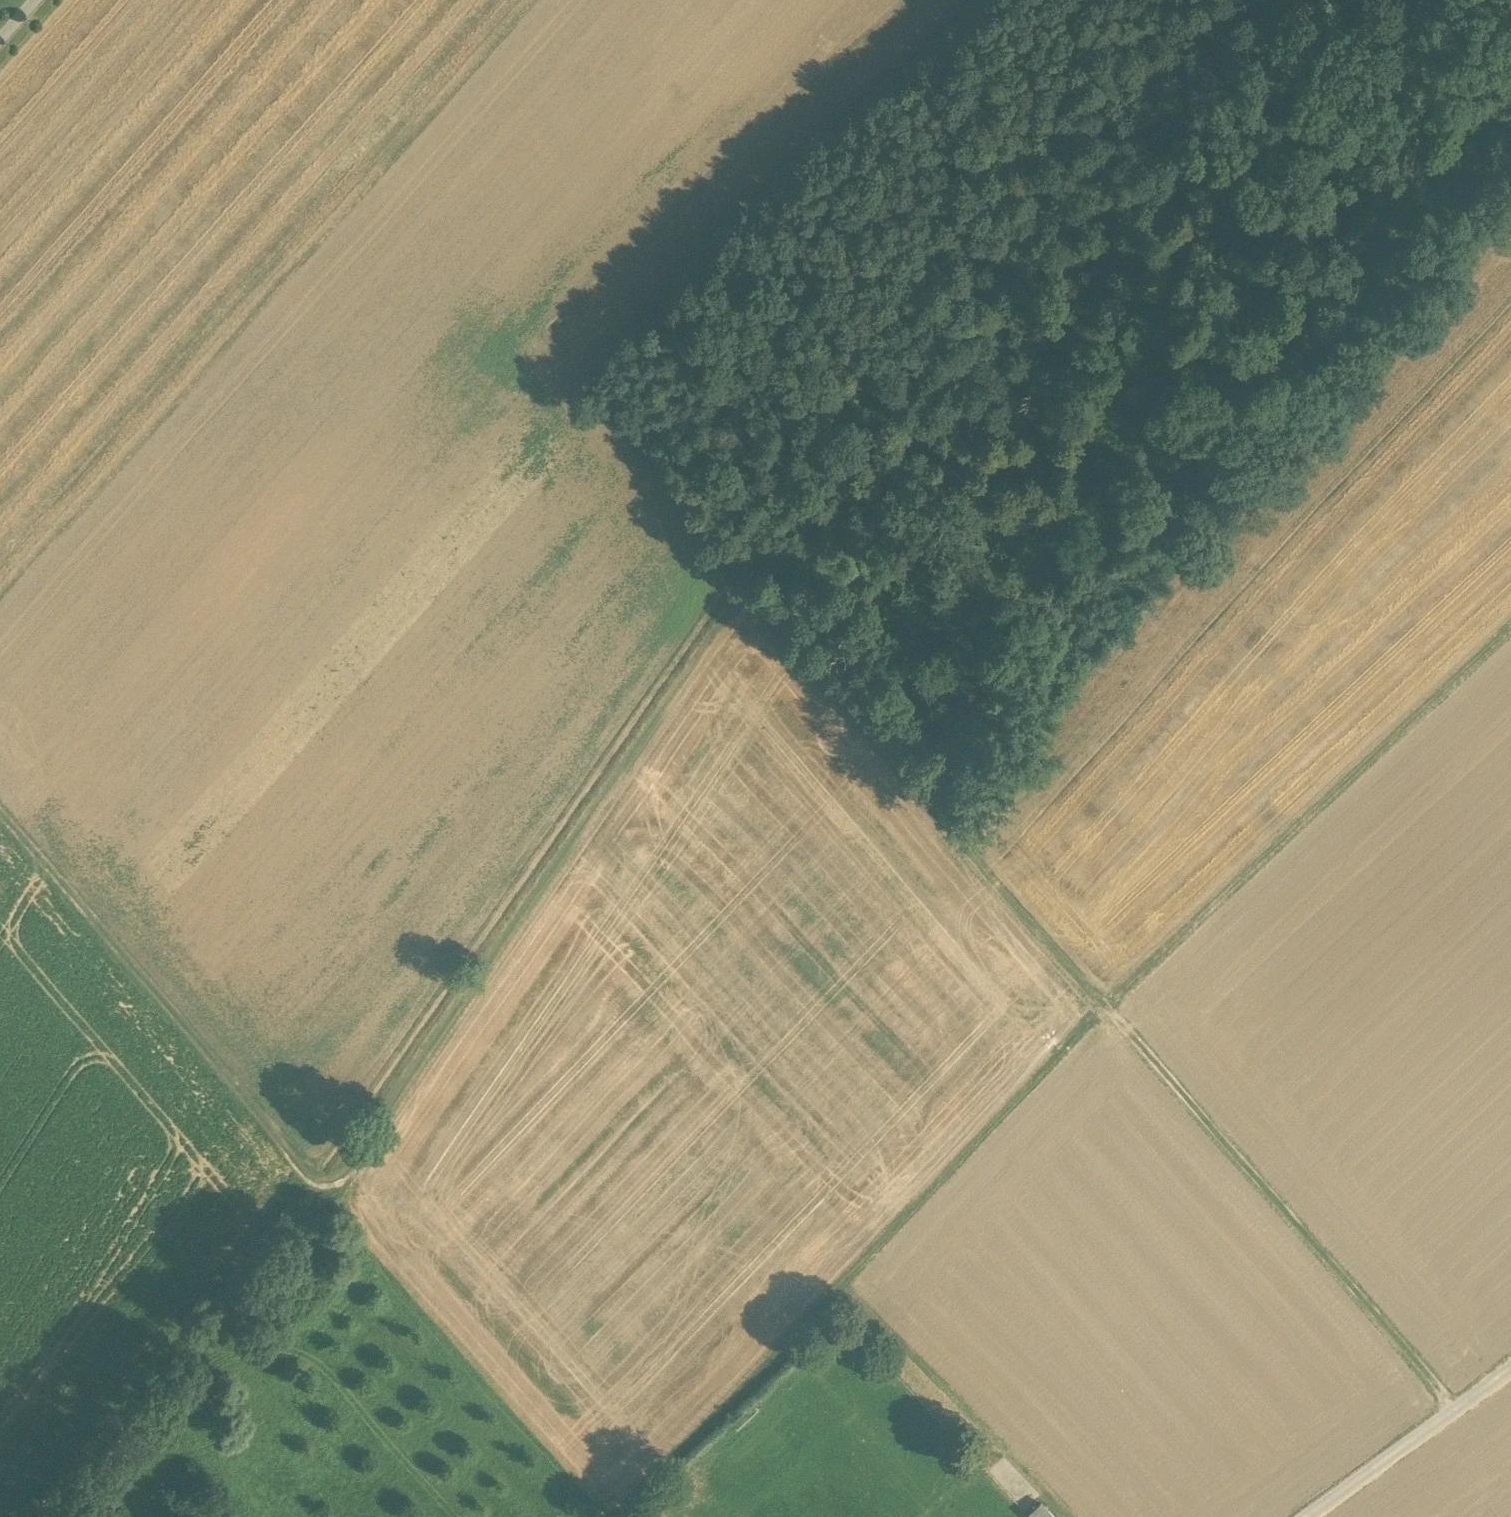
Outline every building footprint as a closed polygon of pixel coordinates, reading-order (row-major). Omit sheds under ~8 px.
[(1040,1499),(1025,1513),(1028,1516),(1057,1516),(1040,1499)]
